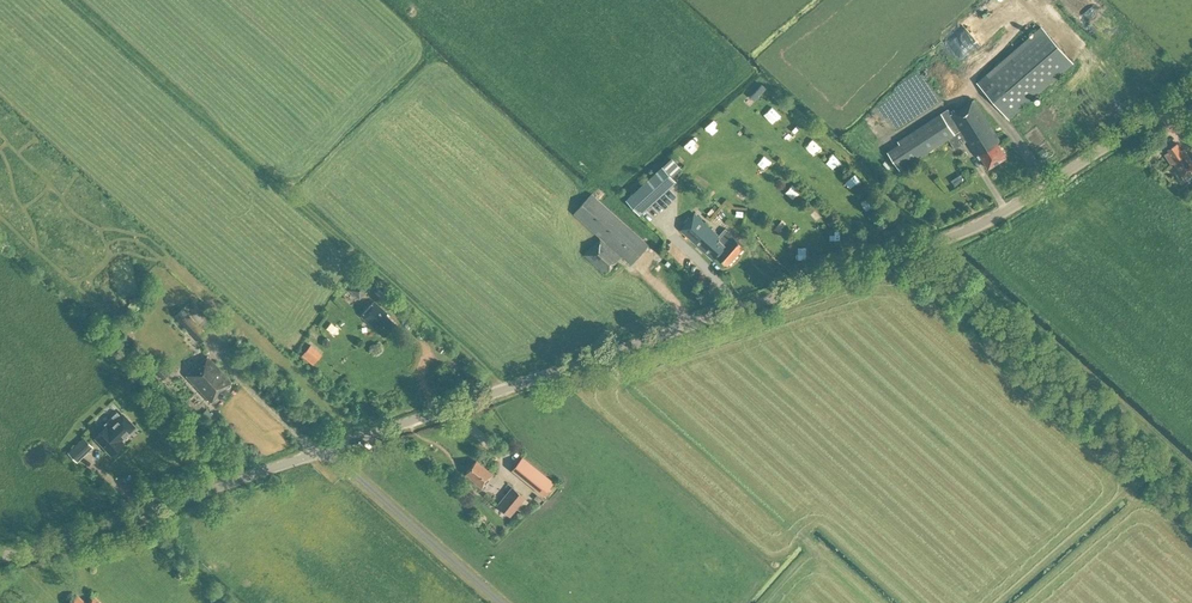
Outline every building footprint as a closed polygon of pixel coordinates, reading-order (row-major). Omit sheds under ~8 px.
[(974,51),(987,39),(965,18),(953,31),(974,51)] [(1009,118),(1073,62),(1042,28),(979,84),(1009,118)] [(1002,140),(975,99),(951,114),(948,110),(941,114),(941,113),(898,141),(901,145),(888,153),(899,170),(948,138),(955,149),(967,141),(977,155),(980,153),(989,168),(1007,156),(998,142),(1002,140)] [(1178,143),(1167,149),(1169,152),(1164,154),(1171,164),(1172,163),(1180,176),(1191,169),(1191,163),(1184,150),(1182,151),(1178,143)] [(662,166),(626,201),(640,216),(676,180),(662,166)] [(632,264),(649,245),(593,193),(575,213),(602,237),(585,255),(606,274),(622,256),(632,264)] [(720,236),(695,213),(680,230),(715,260),(718,256),(728,264),(744,246),(725,229),(720,236)] [(359,299),(374,283),(363,273),(348,289),(359,299)] [(383,336),(396,323),(385,314),(386,312),(374,302),(361,316),(383,336)] [(178,319),(200,343),(208,335),(186,312),(178,319)] [(316,342),(306,352),(317,363),(327,352),(316,342)] [(232,381),(208,356),(186,376),(210,402),(217,396),(219,398),(228,390),(225,388),(232,381)] [(154,369),(163,379),(171,372),(162,362),(154,369)] [(110,418),(105,423),(107,426),(96,436),(111,454),(124,442),(120,439),(134,426),(123,414),(122,416),(117,412),(110,418)] [(76,460),(92,445),(84,436),(68,451),(76,460)] [(522,456),(511,469),(542,495),(553,482),(522,456)] [(482,487),(493,474),(477,460),(466,473),(482,487)] [(510,516),(525,498),(512,487),(496,505),(510,516)]
